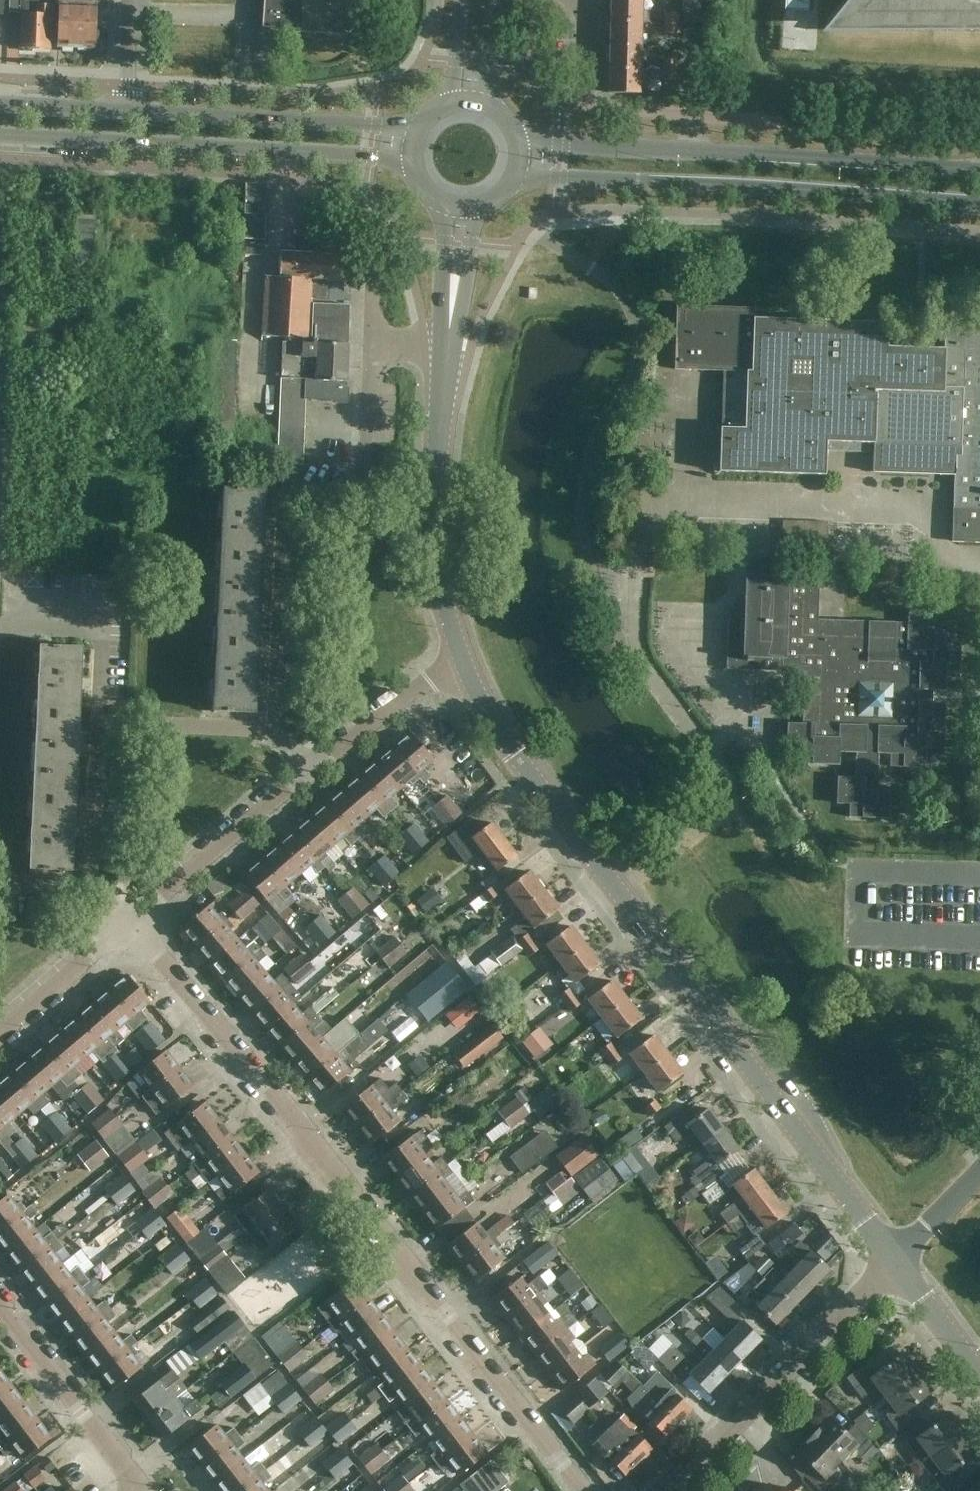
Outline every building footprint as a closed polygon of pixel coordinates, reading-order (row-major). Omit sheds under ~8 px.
[(19,48),(22,48),(22,51),(33,51),(33,49),(51,49),(52,14),(37,13),(38,0),(21,0),(19,48)] [(77,2),(60,1),(58,45),(60,46),(60,47),(75,47),(75,46),(88,47),(94,42),(96,3),(95,3),(95,0),(77,0),(77,2)] [(300,33),(301,28),(345,31),(345,32),(347,32),(353,27),(353,24),(355,0),(264,0),(262,27),(296,30),(296,32),(300,33)] [(612,21),(649,22),(649,10),(641,10),(641,0),(612,0),(612,21)] [(682,0),(682,22),(692,22),(692,24),(700,24),(700,0),(682,0)] [(808,11),(809,0),(784,0),(784,10),(808,11)] [(829,22),(821,33),(979,32),(979,0),(847,0),(829,22)] [(664,12),(664,22),(679,22),(679,12),(664,12)] [(649,31),(649,22),(612,21),(611,45),(641,46),(641,30),(649,31)] [(679,22),(664,22),(664,32),(692,33),(692,24),(692,22),(682,22),(682,23),(679,23),(679,22)] [(611,69),(640,70),(641,46),(611,45),(611,69)] [(664,60),(664,70),(677,70),(677,60),(664,60)] [(664,70),(640,70),(611,69),(610,93),(640,94),(640,80),(677,80),(677,70),(664,70)] [(243,238),(263,239),(266,185),(246,184),(245,184),(242,238),(243,238)] [(77,216),(75,260),(93,261),(95,217),(77,216)] [(260,255),(260,244),(245,243),(244,254),(260,255)] [(263,276),(261,336),(307,338),(308,299),(328,299),(329,280),(342,280),(343,255),(280,252),(279,277),(263,276)] [(277,464),(302,466),(305,399),(346,401),(350,305),(310,303),(308,339),(282,338),(277,464)] [(945,329),(944,348),(921,348),(887,346),(888,323),(840,321),(840,319),(838,315),(837,313),(834,309),(832,308),(827,307),(824,307),(819,308),(817,309),(814,312),(812,314),(811,318),(810,320),(754,318),(754,308),(676,306),(674,369),(723,371),(722,427),(721,427),(719,471),(825,475),(827,442),(874,444),(873,472),(954,475),(952,539),(955,542),(979,543),(979,330),(945,329)] [(266,490),(223,488),(213,711),(256,713),(266,490)] [(744,615),(734,614),(728,614),(726,669),(809,672),(808,688),(806,688),(803,690),(803,704),(802,723),(787,723),(786,750),(799,751),(799,763),(839,765),(840,752),(856,753),(855,777),(837,776),(836,804),(849,804),(849,817),(889,818),(890,791),(878,791),(878,779),(879,753),(890,754),(890,767),(930,768),(930,756),(944,756),(945,715),(945,702),(931,702),(931,690),(946,691),(947,678),(959,678),(961,638),(948,637),(948,624),(935,624),(936,611),(908,610),(908,623),(904,623),(896,622),(826,620),(818,620),(819,602),(819,582),(789,581),(789,575),(745,574),(745,576),(746,576),(744,615)] [(83,648),(40,646),(30,869),(73,871),(83,648)] [(420,779),(419,779),(423,784),(431,777),(424,768),(433,760),(411,733),(393,748),(420,779)] [(377,762),(399,788),(408,781),(412,786),(419,779),(420,779),(393,748),(377,762)] [(391,796),(399,788),(377,762),(360,776),(391,812),(399,805),(391,796)] [(383,818),(391,812),(360,776),(344,790),(366,816),(375,809),(383,818)] [(358,824),(366,816),(344,790),(327,804),(358,840),(366,833),(358,824)] [(446,795),(438,802),(454,821),(462,814),(446,795)] [(454,821),(438,802),(430,809),(446,828),(454,821)] [(350,846),(358,840),(327,804),(311,818),(333,844),(342,837),(350,846)] [(333,844),(311,818),(295,832),(321,863),(328,856),(324,852),(333,844)] [(413,823),(405,830),(421,849),(429,842),(413,823)] [(516,856),(492,824),(473,839),(469,843),(459,830),(447,839),(465,863),(476,855),(475,853),(480,849),(497,871),(516,856)] [(421,849),(405,830),(397,836),(413,855),(421,849)] [(321,863),(295,832),(278,846),(301,872),(309,865),(317,875),(325,867),(321,863)] [(284,886),(285,886),(301,872),(278,846),(262,860),(284,886)] [(384,855),(376,862),(391,880),(399,874),(384,855)] [(284,886),(262,860),(244,875),(266,901),(276,893),(284,902),(292,895),(285,886),(284,886)] [(383,887),(391,880),(376,862),(368,868),(383,887)] [(519,909),(543,891),(528,872),(507,888),(501,879),(499,880),(498,880),(485,890),(486,891),(466,906),(472,914),(498,894),(505,903),(511,898),(519,909)] [(480,883),(485,890),(498,880),(493,873),(480,883)] [(352,887),(345,894),(361,912),(368,906),(352,887)] [(228,905),(234,913),(253,897),(246,889),(228,905)] [(527,933),(545,920),(558,910),(543,891),(519,909),(526,918),(511,929),(515,935),(491,953),(492,955),(475,967),(464,952),(455,958),(476,985),(489,976),(487,973),(499,963),(501,966),(523,950),(533,942),(527,933)] [(353,919),(361,912),(345,894),(337,900),(353,919)] [(42,910),(42,898),(28,897),(27,909),(42,910)] [(260,905),(253,897),(234,913),(241,920),(260,905)] [(182,928),(196,945),(227,919),(221,911),(217,915),(209,906),(182,928)] [(320,915),(312,922),(328,940),(335,934),(320,915)] [(196,945),(211,962),(237,939),(230,931),(234,927),(227,919),(196,945)] [(320,947),(328,940),(312,922),(304,928),(320,947)] [(560,964),(584,946),(570,926),(545,945),(546,945),(540,950),(533,942),(523,950),(529,958),(538,951),(546,960),(553,955),(560,964)] [(375,951),(381,959),(401,944),(395,936),(375,951)] [(211,962),(225,979),(256,952),(255,952),(249,944),(245,948),(237,939),(211,962)] [(407,953),(402,945),(401,944),(381,959),(388,967),(407,953)] [(577,981),(586,975),(599,965),(584,946),(560,964),(568,975),(562,980),(568,988),(543,1007),(549,1015),(565,1003),(583,990),(577,981)] [(239,995),(265,972),(258,963),(267,956),(260,948),(255,952),(256,952),(225,979),(239,995)] [(290,977),(308,962),(301,954),(283,969),(290,977)] [(308,962),(290,977),(297,985),(315,969),(308,962)] [(397,989),(404,997),(436,973),(436,972),(429,964),(397,989)] [(436,973),(404,997),(410,1005),(425,994),(437,1010),(465,989),(446,964),(436,972),(436,973)] [(519,974),(526,985),(540,976),(533,965),(519,974)] [(239,995),(253,1012),(288,981),(282,973),(273,981),(265,972),(239,995)] [(310,1000),(322,1015),(353,989),(341,974),(310,1000)] [(110,989),(141,1025),(148,1019),(140,1009),(150,1001),(127,975),(110,989)] [(295,989),(288,981),(253,1012),(267,1028),(293,1005),(286,996),(295,989)] [(599,1021),(626,1001),(611,981),(589,998),(583,990),(565,1003),(572,1011),(582,1004),(587,1011),(590,1009),(599,1021)] [(94,1003),(116,1030),(125,1023),(133,1032),(141,1025),(110,989),(94,1003)] [(470,994),(445,1015),(457,1029),(482,1009),(470,994)] [(618,1037),(629,1029),(641,1020),(626,1001),(599,1021),(611,1037),(611,1043),(601,1050),(612,1065),(622,1057),(616,1050),(624,1044),(618,1037)] [(108,1037),(116,1030),(94,1003),(77,1018),(108,1053),(115,1046),(108,1037)] [(267,1028),(281,1045),(316,1014),(310,1006),(301,1014),(293,1005),(267,1028)] [(281,1045),(295,1061),(322,1038),(321,1038),(314,1030),(323,1022),(316,1014),(281,1045)] [(110,1057),(110,1056),(108,1053),(77,1018),(61,1032),(83,1058),(92,1051),(99,1060),(118,1082),(126,1076),(110,1057)] [(150,1022),(143,1028),(158,1047),(166,1040),(150,1022)] [(454,1053),(463,1065),(501,1035),(491,1023),(454,1053)] [(295,1061),(309,1078),(358,1036),(357,1035),(362,1031),(356,1024),(338,1039),(330,1030),(321,1038),(322,1038),(295,1061)] [(150,1053),(158,1047),(143,1028),(135,1035),(150,1053)] [(44,1046),(75,1082),(82,1075),(74,1066),(83,1058),(61,1032),(44,1046)] [(365,1045),(358,1036),(309,1078),(323,1095),(359,1065),(352,1056),(365,1045)] [(643,1074),(668,1056),(654,1037),(629,1056),(643,1074)] [(67,1088),(75,1082),(44,1046),(28,1060),(50,1087),(59,1079),(67,1088)] [(110,1057),(126,1076),(134,1069),(134,1068),(115,1046),(108,1053),(110,1056),(110,1057)] [(142,1097),(143,1097),(179,1069),(166,1051),(138,1072),(146,1082),(141,1086),(147,1093),(142,1097)] [(647,1079),(648,1078),(658,1092),(682,1074),(668,1056),(643,1074),(647,1079)] [(50,1087),(28,1060),(11,1074),(42,1110),(50,1103),(42,1094),(50,1087)] [(468,1081),(469,1083),(451,1096),(461,1109),(479,1095),(480,1097),(499,1082),(487,1066),(468,1081)] [(193,1087),(179,1069),(143,1097),(149,1105),(158,1098),(166,1108),(193,1087)] [(42,1110),(11,1074),(0,1083),(0,1094),(17,1115),(26,1107),(34,1116),(42,1110)] [(89,1082),(81,1089),(96,1108),(104,1101),(89,1082)] [(344,1106),(357,1124),(394,1096),(388,1088),(379,1096),(371,1085),(344,1106)] [(523,1105),(532,1098),(524,1087),(514,1094),(517,1097),(498,1112),(504,1120),(523,1105)] [(96,1108),(81,1089),(73,1096),(88,1115),(96,1108)] [(401,1090),(394,1096),(357,1124),(372,1142),(399,1121),(391,1111),(408,1098),(401,1090)] [(0,1094),(0,1128),(9,1138),(17,1131),(9,1122),(17,1115),(0,1094)] [(549,1094),(532,1107),(542,1120),(559,1107),(549,1094)] [(184,1132),(192,1141),(219,1120),(205,1102),(173,1127),(180,1136),(184,1132)] [(523,1105),(504,1120),(510,1128),(529,1113),(523,1105)] [(702,1144),(724,1128),(708,1108),(688,1123),(681,1114),(664,1127),(676,1143),(692,1131),(702,1144)] [(92,1124),(98,1132),(117,1117),(111,1109),(92,1124)] [(126,1120),(134,1131),(149,1120),(141,1109),(126,1120)] [(57,1111),(49,1118),(64,1136),(72,1130),(57,1111)] [(117,1117),(98,1132),(104,1139),(123,1125),(117,1117)] [(57,1143),(64,1136),(49,1118),(41,1125),(57,1143)] [(189,1158),(195,1166),(232,1137),(219,1120),(192,1141),(199,1151),(189,1158)] [(618,1140),(625,1150),(644,1137),(636,1127),(618,1140)] [(9,1138),(0,1128),(0,1143),(1,1144),(9,1138)] [(739,1148),(724,1128),(702,1144),(711,1157),(692,1171),(695,1174),(689,1178),(695,1186),(680,1197),(682,1199),(678,1201),(683,1207),(701,1193),(721,1178),(720,1177),(725,1173),(718,1164),(739,1148)] [(397,1176),(424,1155),(417,1145),(427,1138),(421,1130),(416,1134),(415,1133),(383,1158),(397,1176)] [(583,1134),(583,1135),(556,1155),(572,1176),(599,1155),(583,1134)] [(520,1149),(532,1165),(551,1151),(539,1135),(520,1149)] [(209,1183),(218,1176),(245,1155),(232,1137),(195,1166),(209,1183)] [(22,1170),(30,1163),(15,1144),(14,1145),(9,1138),(1,1144),(22,1170)] [(23,1138),(15,1144),(30,1163),(38,1157),(23,1138)] [(77,1155),(84,1163),(103,1148),(96,1140),(77,1155)] [(118,1157),(125,1165),(143,1150),(137,1142),(118,1157)] [(109,1157),(103,1148),(84,1163),(90,1171),(109,1157)] [(143,1150),(125,1165),(131,1173),(150,1158),(143,1150)] [(625,1181),(626,1181),(638,1172),(639,1166),(634,1160),(631,1160),(625,1153),(612,1162),(625,1181)] [(508,1157),(512,1172),(503,1174),(506,1185),(527,1180),(521,1154),(508,1157)] [(259,1173),(245,1155),(218,1176),(225,1185),(216,1192),(222,1201),(259,1173)] [(397,1176),(410,1193),(447,1165),(441,1157),(432,1164),(424,1155),(397,1176)] [(618,1179),(600,1156),(573,1176),(591,1200),(618,1179)] [(447,1165),(410,1193),(423,1210),(460,1182),(467,1177),(454,1160),(447,1165)] [(12,1176),(0,1161),(0,1185),(12,1176)] [(719,1214),(726,1223),(770,1191),(754,1169),(733,1185),(742,1197),(719,1214)] [(545,1183),(552,1191),(565,1181),(559,1173),(545,1183)] [(110,1198),(130,1183),(123,1175),(104,1190),(110,1198)] [(565,1181),(552,1191),(558,1199),(577,1185),(571,1177),(565,1181)] [(142,1193),(148,1200),(167,1185),(161,1178),(142,1193)] [(721,1178),(701,1193),(710,1205),(730,1190),(721,1178)] [(467,1191),(460,1182),(423,1210),(437,1228),(474,1200),(467,1191)] [(136,1191),(130,1183),(110,1198),(117,1206),(136,1191)] [(167,1185),(148,1200),(154,1208),(173,1193),(167,1185)] [(665,1206),(677,1198),(668,1185),(656,1193),(665,1206)] [(242,1226),(248,1234),(285,1206),(271,1188),(244,1209),(251,1219),(242,1226)] [(786,1213),(770,1191),(726,1223),(731,1229),(735,1233),(739,1229),(756,1216),(765,1228),(786,1213)] [(113,1205),(106,1192),(84,1204),(91,1217),(113,1205)] [(26,1209),(20,1201),(15,1205),(8,1195),(0,1201),(0,1229),(26,1209)] [(26,1209),(0,1229),(0,1241),(7,1251),(35,1229),(28,1221),(37,1214),(31,1205),(26,1209)] [(299,1224),(285,1206),(248,1234),(241,1240),(247,1248),(254,1242),(262,1252),(299,1224)] [(140,1229),(142,1231),(160,1216),(154,1208),(136,1223),(140,1229)] [(167,1219),(186,1243),(200,1232),(180,1208),(167,1219)] [(160,1216),(142,1231),(148,1238),(160,1229),(166,1224),(160,1216)] [(502,1240),(512,1238),(509,1225),(516,1224),(514,1217),(498,1220),(502,1240)] [(449,1243),(463,1261),(500,1233),(494,1225),(484,1233),(476,1222),(449,1243)] [(794,1223),(782,1232),(766,1245),(776,1255),(790,1241),(792,1243),(803,1234),(794,1223)] [(205,1228),(200,1232),(186,1243),(204,1266),(223,1251),(205,1228)] [(7,1251),(21,1268),(57,1239),(51,1231),(42,1239),(35,1229),(7,1251)] [(142,1249),(125,1231),(99,1256),(106,1263),(97,1272),(107,1282),(142,1249)] [(500,1233),(463,1261),(477,1279),(504,1258),(496,1248),(501,1245),(495,1237),(500,1234),(500,1233)] [(766,1244),(758,1234),(739,1249),(747,1259),(766,1244)] [(64,1247),(57,1239),(21,1268),(34,1285),(62,1264),(55,1255),(64,1247)] [(803,1259),(791,1270),(811,1289),(818,1282),(822,1285),(833,1274),(800,1241),(792,1249),(803,1259)] [(558,1254),(548,1242),(529,1257),(538,1269),(558,1254)] [(159,1258),(166,1266),(185,1251),(178,1243),(159,1258)] [(191,1259),(185,1251),(166,1266),(172,1274),(191,1259)] [(204,1266),(211,1274),(228,1295),(246,1280),(223,1251),(204,1266)] [(34,1285),(48,1302),(84,1273),(78,1265),(69,1273),(62,1264),(34,1285)] [(793,1307),(811,1289),(791,1270),(780,1283),(774,1277),(778,1273),(773,1268),(763,1279),(773,1289),(774,1288),(793,1307)] [(48,1302),(61,1319),(88,1298),(81,1289),(91,1281),(84,1273),(48,1302)] [(747,1285),(737,1274),(725,1286),(736,1297),(747,1285)] [(539,1292),(547,1285),(539,1275),(526,1285),(520,1277),(492,1299),(506,1317),(539,1292)] [(187,1292),(193,1300),(212,1285),(206,1277),(187,1292)] [(317,1308),(331,1326),(368,1298),(354,1280),(317,1308)] [(724,1338),(743,1358),(761,1340),(727,1307),(734,1301),(715,1283),(705,1298),(730,1323),(719,1334),(724,1338)] [(219,1294),(212,1285),(193,1300),(200,1309),(219,1294)] [(775,1326),(793,1307),(774,1288),(773,1289),(762,1300),(752,1290),(745,1296),(775,1326)] [(520,1335),(548,1313),(542,1306),(547,1302),(539,1292),(506,1317),(520,1335)] [(222,1297),(190,1322),(198,1332),(229,1307),(222,1297)] [(61,1319),(74,1337),(111,1308),(105,1300),(95,1307),(88,1298),(61,1319)] [(346,1326),(354,1336),(381,1315),(368,1298),(331,1326),(337,1333),(346,1326)] [(74,1337),(88,1354),(115,1332),(108,1323),(117,1316),(111,1308),(74,1337)] [(201,1359),(245,1325),(234,1311),(190,1345),(201,1359)] [(548,1313),(520,1335),(534,1353),(567,1328),(559,1317),(554,1321),(548,1313)] [(587,1339),(615,1336),(612,1313),(584,1316),(587,1339)] [(357,1361),(367,1353),(394,1332),(381,1315),(354,1336),(360,1345),(351,1352),(357,1361)] [(262,1336),(277,1356),(296,1341),(281,1321),(262,1336)] [(246,1326),(231,1337),(240,1348),(254,1337),(246,1326)] [(567,1328),(534,1353),(548,1371),(576,1349),(570,1342),(575,1338),(567,1328)] [(726,1376),(743,1358),(724,1338),(712,1350),(690,1329),(684,1335),(695,1346),(706,1357),(706,1356),(726,1376)] [(88,1354),(101,1371),(133,1346),(138,1342),(131,1334),(122,1341),(115,1332),(88,1354)] [(367,1353),(380,1370),(407,1349),(394,1332),(367,1353)] [(277,1356),(283,1364),(303,1349),(296,1341),(277,1356)] [(642,1343),(637,1346),(630,1352),(647,1369),(657,1359),(642,1343)] [(133,1346),(101,1371),(115,1388),(142,1367),(134,1357),(139,1353),(133,1346)] [(709,1394),(726,1376),(706,1356),(706,1357),(695,1368),(672,1346),(658,1359),(664,1365),(682,1384),(690,1376),(709,1394)] [(303,1349),(283,1364),(290,1372),(309,1357),(303,1349)] [(377,1387),(383,1395),(421,1366),(407,1349),(380,1370),(387,1379),(377,1387)] [(576,1349),(548,1371),(562,1390),(595,1364),(587,1353),(582,1357),(576,1349)] [(903,1353),(855,1389),(862,1398),(878,1386),(885,1396),(917,1372),(903,1353)] [(232,1397),(256,1378),(274,1364),(269,1358),(261,1364),(248,1362),(245,1363),(220,1383),(232,1397)] [(666,1437),(679,1424),(642,1385),(616,1360),(602,1375),(613,1386),(621,1378),(634,1391),(626,1398),(633,1408),(644,1419),(646,1418),(666,1437)] [(399,1395),(406,1404),(434,1383),(421,1366),(383,1395),(389,1403),(399,1395)] [(133,1399),(149,1419),(177,1398),(169,1387),(180,1378),(172,1369),(133,1399)] [(11,1385),(0,1371),(0,1394),(11,1385)] [(278,1371),(261,1384),(270,1397),(288,1383),(278,1371)] [(656,1371),(642,1385),(679,1424),(692,1410),(672,1391),(674,1389),(656,1371)] [(931,1391),(917,1372),(885,1396),(893,1406),(887,1411),(886,1416),(898,1431),(920,1415),(913,1405),(931,1391)] [(303,1388),(309,1397),(329,1382),(322,1373),(303,1388)] [(588,1408),(608,1390),(597,1377),(576,1394),(588,1408)] [(277,1405),(296,1390),(290,1382),(271,1397),(277,1405)] [(335,1390),(329,1382),(309,1397),(315,1405),(335,1390)] [(410,1429),(447,1400),(434,1383),(406,1404),(413,1414),(404,1421),(410,1429)] [(24,1403),(11,1385),(0,1394),(0,1421),(24,1403)] [(372,1402),(381,1395),(376,1388),(366,1395),(372,1402)] [(303,1398),(296,1390),(277,1405),(284,1414),(303,1398)] [(575,1395),(560,1408),(552,1415),(565,1430),(588,1410),(575,1395)] [(326,1428),(329,1432),(332,1435),(351,1421),(350,1420),(359,1414),(354,1408),(356,1406),(348,1397),(319,1420),(323,1424),(326,1428)] [(177,1398),(149,1419),(163,1438),(203,1408),(196,1399),(185,1408),(177,1398)] [(426,1430),(433,1439),(460,1417),(447,1400),(410,1429),(416,1437),(426,1430)] [(38,1420),(24,1403),(0,1421),(0,1427),(4,1432),(0,1435),(0,1449),(38,1420)] [(923,1446),(931,1457),(963,1433),(948,1413),(930,1427),(923,1418),(900,1435),(912,1450),(916,1451),(923,1446)] [(323,1424),(319,1420),(316,1416),(297,1431),(304,1439),(323,1424)] [(624,1416),(608,1431),(640,1464),(654,1450),(647,1443),(634,1429),(635,1428),(624,1416)] [(430,1455),(436,1463),(473,1435),(460,1417),(433,1439),(439,1448),(430,1455)] [(813,1434),(841,1462),(850,1452),(856,1458),(861,1458),(874,1444),(854,1424),(846,1433),(829,1417),(813,1434)] [(0,1449),(6,1457),(16,1449),(24,1459),(51,1437),(38,1420),(0,1449)] [(338,1443),(339,1442),(357,1428),(351,1421),(332,1435),(338,1443)] [(189,1445),(203,1463),(240,1434),(234,1427),(224,1434),(216,1424),(189,1445)] [(326,1428),(323,1424),(304,1439),(310,1447),(329,1432),(326,1428)] [(608,1431),(602,1437),(593,1445),(600,1452),(598,1455),(603,1460),(606,1456),(626,1477),(640,1464),(608,1431)] [(931,1457),(939,1467),(932,1472),(932,1476),(943,1490),(945,1490),(966,1475),(959,1466),(977,1452),(963,1433),(931,1457)] [(246,1442),(240,1434),(203,1463),(216,1480),(243,1458),(237,1450),(246,1442)] [(841,1462),(813,1434),(796,1451),(813,1467),(804,1476),(820,1490),(844,1490),(839,1486),(842,1484),(841,1480),(832,1471),(841,1462)] [(487,1453),(473,1435),(436,1463),(442,1471),(452,1464),(459,1474),(487,1453)] [(358,1458),(364,1465),(383,1450),(377,1442),(358,1458)] [(322,1462),(329,1470),(348,1455),(341,1447),(322,1462)] [(383,1450),(364,1465),(370,1473),(390,1458),(383,1450)] [(348,1455),(329,1470),(335,1478),(354,1463),(348,1455)] [(243,1458),(216,1480),(225,1490),(237,1490),(266,1468),(261,1461),(251,1468),(243,1458)] [(492,1460),(460,1484),(465,1490),(497,1490),(509,1482),(492,1460)] [(24,1475),(34,1488),(46,1478),(36,1465),(24,1475)] [(266,1468),(237,1490),(269,1490),(263,1484),(273,1477),(266,1468)] [(979,1473),(961,1490),(979,1490),(979,1474),(979,1473)] [(384,1490),(401,1490),(410,1484),(402,1474),(383,1490),(384,1490)] [(290,1490),(306,1490),(307,1490),(299,1480),(288,1488),(290,1490)] [(4,1490),(24,1490),(16,1481),(4,1490)]
